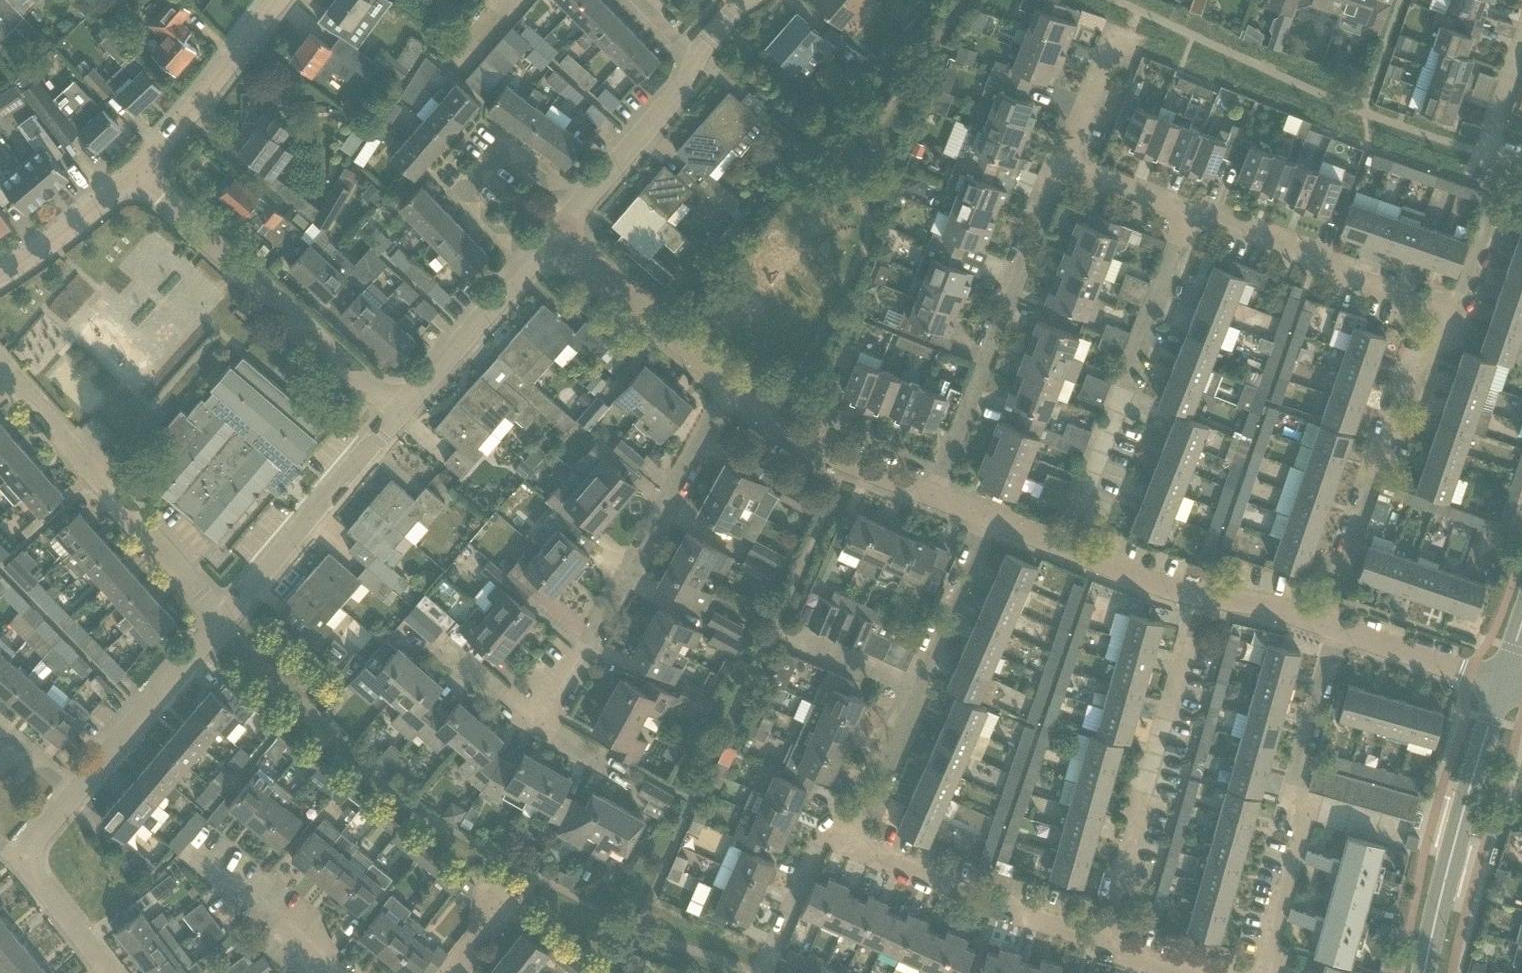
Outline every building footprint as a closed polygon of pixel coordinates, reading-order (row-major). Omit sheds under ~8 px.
[(2,36),(24,15),(10,0),(0,0),(0,34),(2,36)] [(141,44),(142,51),(147,56),(151,52),(161,60),(176,73),(197,49),(185,39),(192,31),(181,22),(192,10),(181,0),(169,0),(148,24),(164,38),(160,42),(155,38),(146,38),(141,44)] [(390,1),(389,0),(335,0),(328,8),(352,26),(362,12),(375,22),(390,1)] [(583,0),(559,0),(571,12),(583,0)] [(602,0),(583,0),(571,12),(587,28),(609,7),(602,0)] [(871,0),(813,0),(812,0),(841,25),(851,13),(856,17),(871,0)] [(908,7),(899,0),(880,0),(879,1),(899,18),(908,7)] [(1054,0),(1022,0),(1019,6),(1035,12),(1029,27),(1063,41),(1066,31),(1073,34),(1077,23),(1062,17),(1067,5),(1054,0)] [(1189,9),(1202,14),(1207,0),(1193,0),(1189,9)] [(1280,10),(1278,16),(1274,18),(1270,29),(1272,33),(1268,45),(1281,49),(1289,28),(1293,15),(1294,15),(1294,14),(1296,7),(1298,0),(1283,0),(1280,10)] [(1296,7),(1309,11),(1310,8),(1323,12),(1325,5),(1340,10),(1344,0),(1298,0),(1296,7)] [(1340,10),(1335,25),(1359,33),(1361,28),(1380,35),(1392,0),(1391,0),(1389,6),(1373,0),(1344,0),(1340,10)] [(1446,5),(1444,11),(1483,25),(1486,16),(1482,7),(1484,0),(1448,0),(1446,5)] [(79,1),(70,10),(79,19),(88,10),(79,1)] [(609,7),(587,28),(576,39),(585,47),(596,37),(604,45),(626,24),(609,7)] [(977,9),(969,28),(980,32),(988,14),(977,9)] [(1483,25),(1444,11),(1437,9),(1433,22),(1440,24),(1433,45),(1441,47),(1465,56),(1466,55),(1469,44),(1478,40),(1483,25)] [(864,56),(845,40),(830,26),(822,35),(797,14),(767,48),(782,61),(795,73),(813,52),(821,59),(832,47),(835,50),(855,67),(864,56)] [(530,43),(535,47),(549,60),(558,50),(529,24),(521,33),(531,42),(530,43)] [(626,24),(604,45),(621,62),(642,41),(626,24)] [(513,26),(504,36),(522,53),(530,43),(531,42),(521,33),(513,26)] [(1063,41),(1029,27),(1021,47),(1062,64),(1066,53),(1059,50),(1063,41)] [(311,32),(292,57),(324,82),(334,69),(347,79),(356,67),(369,77),(380,63),(374,59),(353,43),(344,56),(329,46),(311,32)] [(161,88),(130,55),(110,33),(101,42),(134,77),(117,93),(135,112),(161,88)] [(1405,35),(1401,47),(1409,50),(1413,38),(1405,35)] [(393,72),(393,73),(402,79),(424,44),(412,36),(397,59),(382,47),(374,58),(393,72)] [(504,36),(494,47),(512,64),(522,53),(504,36)] [(41,56),(53,46),(46,38),(34,48),(41,56)] [(660,59),(642,41),(621,62),(638,80),(660,59)] [(494,47),(485,57),(502,74),(512,64),(494,47)] [(535,47),(526,57),(540,70),(549,60),(535,47)] [(993,66),(990,72),(1029,88),(1034,77),(1047,82),(1051,71),(1057,74),(1062,64),(1021,47),(1013,68),(995,60),(993,66)] [(1441,47),(1434,68),(1472,81),(1473,79),(1469,70),(1473,58),(1466,55),(1465,56),(1441,47)] [(573,76),(582,66),(567,53),(558,63),(573,76)] [(502,74),(485,57),(475,68),(493,85),(502,74)] [(83,65),(77,70),(103,98),(113,88),(93,66),(88,71),(83,65)] [(1403,68),(1395,65),(1391,76),(1399,79),(1403,68)] [(582,66),(573,76),(588,89),(597,79),(582,66)] [(493,85),(475,68),(465,79),(483,95),(493,85)] [(1434,68),(1427,89),(1459,100),(1462,88),(1471,84),(1472,81),(1434,68)] [(559,92),(568,82),(554,69),(545,79),(559,92)] [(1481,69),(1473,93),(1493,99),(1501,76),(1481,69)] [(428,77),(417,70),(411,79),(423,86),(428,77)] [(1029,88),(990,72),(982,93),(995,98),(991,109),(1032,126),(1036,115),(1029,113),(1033,102),(1025,99),(1029,88)] [(1193,92),(1196,83),(1180,77),(1177,86),(1193,92)] [(37,78),(22,90),(64,145),(80,130),(97,148),(99,146),(102,149),(109,142),(107,139),(120,126),(102,108),(89,95),(82,88),(74,79),(53,98),(37,78)] [(423,86),(411,79),(401,96),(412,104),(423,86)] [(940,79),(937,87),(949,92),(952,84),(940,79)] [(568,82),(559,92),(575,106),(584,96),(568,82)] [(456,83),(448,92),(442,87),(434,96),(435,97),(463,121),(479,103),(456,83)] [(1196,83),(1193,92),(1210,99),(1214,90),(1196,83)] [(526,99),(506,84),(488,108),(508,123),(526,99)] [(0,94),(0,99),(9,114),(25,104),(13,85),(0,94)] [(535,86),(526,99),(508,123),(527,137),(544,113),(535,106),(544,93),(535,86)] [(606,88),(598,97),(612,110),(620,101),(606,88)] [(1414,106),(1411,115),(1436,123),(1455,130),(1459,119),(1455,111),(1459,100),(1427,89),(1420,108),(1414,106)] [(729,92),(703,122),(731,146),(754,120),(798,158),(807,147),(763,109),(757,116),(729,92)] [(1136,105),(1139,96),(1128,92),(1115,126),(1126,130),(1123,138),(1132,142),(1129,149),(1143,154),(1159,113),(1136,105)] [(434,108),(424,120),(447,140),(463,121),(435,97),(429,104),(434,108)] [(381,115),(392,123),(402,106),(391,99),(381,115)] [(607,116),(592,103),(584,112),(599,125),(607,116)] [(991,109),(983,129),(1017,143),(1021,133),(1028,136),(1032,126),(991,109)] [(22,164),(48,196),(56,189),(55,188),(69,176),(55,160),(63,153),(33,113),(18,124),(37,150),(22,164)] [(291,130),(289,128),(274,117),(272,120),(263,113),(253,126),(256,129),(240,151),(256,163),(273,175),(291,151),(280,143),(291,130)] [(564,127),(544,113),(527,137),(546,151),(564,127)] [(1173,119),(1159,113),(1143,154),(1156,159),(1159,153),(1168,156),(1183,116),(1175,113),(1173,119)] [(392,123),(381,115),(370,133),(381,141),(392,123)] [(1192,119),(1183,116),(1168,156),(1176,159),(1174,166),(1188,171),(1203,131),(1189,125),(1192,119)] [(1309,128),(1311,122),(1302,119),(1297,134),(1305,137),(1309,128)] [(424,120),(409,137),(431,157),(447,140),(424,120)] [(731,146),(703,122),(677,152),(705,176),(699,183),(730,211),(739,201),(708,173),(731,146)] [(1203,131),(1188,171),(1201,177),(1204,170),(1213,174),(1220,155),(1231,160),(1241,136),(1244,129),(1232,124),(1229,131),(1220,128),(1217,136),(1203,131)] [(584,142),(564,127),(546,151),(567,166),(584,142)] [(1309,128),(1305,137),(1304,139),(1318,145),(1323,133),(1309,128)] [(965,134),(956,156),(996,172),(1001,160),(1016,166),(1020,155),(1013,153),(1017,143),(983,129),(979,139),(965,134)] [(1252,140),(1241,136),(1231,160),(1243,164),(1238,177),(1247,180),(1244,187),(1258,192),(1274,152),(1251,143),(1252,140)] [(431,157),(409,137),(392,156),(415,176),(431,157)] [(916,141),(911,152),(920,156),(925,145),(916,141)] [(1296,160),(1274,152),(1258,192),(1272,198),(1274,191),(1283,194),(1296,160)] [(1389,170),(1392,161),(1373,154),(1370,164),(1389,170)] [(1296,160),(1283,194),(1292,198),(1289,204),(1303,210),(1319,169),(1296,160)] [(1392,161),(1389,170),(1390,170),(1403,175),(1406,165),(1392,161)] [(966,171),(957,193),(992,207),(996,197),(1002,200),(1003,199),(1007,189),(992,183),(996,172),(973,162),(972,163),(969,172),(966,171)] [(22,164),(7,176),(0,166),(0,200),(3,204),(12,196),(26,213),(47,195),(48,196),(22,164)] [(665,166),(639,195),(667,220),(690,194),(692,195),(690,197),(720,223),(722,221),(730,211),(699,183),(693,190),(665,166)] [(345,169),(337,182),(314,222),(327,230),(358,176),(345,169)] [(1342,178),(1319,169),(1303,210),(1316,215),(1319,208),(1328,212),(1335,193),(1347,198),(1356,174),(1345,170),(1342,178)] [(1423,171),(1420,181),(1434,185),(1437,176),(1423,171)] [(910,175),(905,187),(917,192),(922,180),(910,175)] [(1437,176),(1434,185),(1448,190),(1451,181),(1437,176)] [(235,177),(220,194),(243,215),(253,223),(264,233),(276,243),(278,241),(294,223),(261,194),(258,198),(235,177)] [(771,182),(766,189),(771,193),(777,187),(771,182)] [(283,183),(275,193),(307,216),(313,221),(320,210),(283,183)] [(372,183),(364,192),(376,203),(384,194),(372,183)] [(417,224),(439,203),(421,185),(400,206),(417,224)] [(1468,187),(1465,196),(1480,201),(1483,192),(1468,187)] [(957,193),(949,213),(991,230),(995,219),(988,216),(992,207),(957,193)] [(667,220),(639,195),(613,225),(636,245),(629,253),(666,285),(674,276),(650,255),(665,238),(657,231),(667,220)] [(1365,241),(1376,209),(1352,201),(1341,233),(1365,241)] [(455,220),(439,203),(417,224),(433,241),(455,220)] [(0,208),(0,233),(12,226),(0,208)] [(1398,217),(1376,209),(1365,241),(1387,249),(1398,217)] [(934,231),(929,242),(963,256),(968,244),(976,248),(980,238),(987,240),(991,230),(949,213),(941,233),(934,231)] [(1121,248),(1126,246),(1133,228),(1097,214),(1092,226),(1077,220),(1073,231),(1080,233),(1076,243),(1110,257),(1115,246),(1121,248)] [(313,221),(307,216),(298,226),(297,227),(303,232),(313,221)] [(368,217),(358,227),(375,243),(383,251),(392,241),(379,228),(374,223),(368,217)] [(1398,217),(1387,249),(1410,257),(1421,225),(1398,217)] [(471,237),(455,220),(433,241),(442,250),(436,256),(443,264),(450,258),(471,237)] [(294,223),(278,241),(288,250),(301,235),(303,232),(297,227),(298,226),(294,223)] [(1443,232),(1421,225),(1410,257),(1432,265),(1443,232)] [(1167,241),(1143,232),(1138,244),(1162,253),(1167,241)] [(1467,240),(1443,232),(1432,265),(1456,273),(1467,240)] [(288,250),(283,255),(292,263),(310,243),(301,235),(288,250)] [(1519,236),(1511,259),(1521,262),(1521,237),(1519,236)] [(489,255),(471,237),(450,258),(467,276),(489,255)] [(713,238),(703,248),(713,256),(722,246),(713,238)] [(292,263),(290,265),(291,267),(291,271),(297,276),(301,275),(308,282),(339,249),(329,241),(320,251),(310,243),(292,263)] [(933,255),(928,267),(919,264),(915,274),(924,277),(966,294),(970,283),(963,280),(967,271),(959,267),(963,256),(929,242),(929,243),(939,247),(936,256),(933,255)] [(1065,250),(1061,260),(1102,277),(1110,257),(1076,243),(1072,253),(1065,250)] [(883,244),(878,257),(890,261),(894,249),(883,244)] [(404,269),(413,261),(398,247),(390,257),(404,269)] [(339,249),(308,282),(316,289),(315,293),(321,299),(325,298),(326,299),(327,298),(329,296),(337,303),(378,257),(378,256),(370,249),(355,264),(339,249)] [(378,257),(337,303),(344,309),(342,312),(341,312),(343,315),(349,320),(349,323),(355,329),(358,328),(359,329),(380,307),(363,291),(372,281),(387,265),(378,257)] [(1511,259),(1504,281),(1521,288),(1521,262),(1511,259)] [(1102,277),(1061,260),(1057,271),(1064,274),(1060,283),(1094,297),(1102,277)] [(413,261),(404,269),(421,285),(430,277),(413,261)] [(1232,261),(1228,271),(1213,265),(1204,289),(1236,301),(1244,281),(1261,288),(1267,274),(1232,261)] [(881,263),(874,280),(883,284),(890,267),(881,263)] [(1150,282),(1127,272),(1122,284),(1145,294),(1150,282)] [(436,283),(430,277),(421,285),(443,305),(451,296),(436,283)] [(924,277),(916,297),(951,311),(955,301),(962,304),(966,294),(924,277)] [(410,303),(419,293),(403,279),(395,289),(410,303)] [(869,279),(865,289),(875,293),(879,284),(869,279)] [(1504,281),(1496,304),(1521,313),(1521,288),(1504,281)] [(1094,297),(1060,283),(1056,293),(1050,290),(1045,301),(1086,317),(1094,297)] [(1122,284),(1117,295),(1141,305),(1145,294),(1122,284)] [(1236,301),(1204,289),(1196,311),(1227,323),(1236,301)] [(704,303),(695,295),(687,304),(696,312),(704,303)] [(1293,316),(1299,298),(1290,295),(1284,313),(1293,316)] [(916,297),(912,308),(905,305),(897,327),(930,340),(935,328),(950,334),(954,323),(947,320),(951,311),(916,297)] [(438,311),(423,299),(416,308),(431,320),(438,311)] [(544,304),(522,329),(554,358),(563,365),(584,341),(601,356),(611,345),(585,321),(576,332),(544,304)] [(1489,325),(1489,327),(1520,337),(1521,332),(1521,313),(1496,304),(1489,325)] [(397,322),(380,307),(359,329),(376,345),(397,322)] [(1313,311),(1303,308),(1297,326),(1307,329),(1313,311)] [(1340,309),(1334,325),(1334,326),(1352,333),(1347,349),(1378,360),(1386,336),(1364,329),(1367,318),(1340,309)] [(1196,311),(1187,333),(1218,345),(1227,323),(1196,311)] [(397,323),(397,322),(376,345),(395,362),(416,339),(406,330),(414,321),(406,313),(397,323)] [(1038,320),(1036,325),(1034,331),(1040,334),(1037,343),(1070,356),(1078,335),(1038,320)] [(1107,322),(1102,334),(1126,343),(1131,332),(1107,322)] [(1280,323),(1274,341),(1283,344),(1289,326),(1280,323)] [(1520,337),(1489,327),(1480,350),(1512,361),(1520,337)] [(554,358),(522,329),(499,355),(514,367),(504,378),(541,410),(565,431),(575,420),(558,405),(532,382),(554,358)] [(1218,345),(1187,333),(1178,355),(1210,367),(1218,345)] [(912,349),(916,341),(898,334),(895,343),(912,349)] [(1126,343),(1102,334),(1098,346),(1122,355),(1126,343)] [(1294,336),(1287,354),(1296,357),(1302,339),(1294,336)] [(916,341),(912,349),(928,355),(932,346),(916,341)] [(1283,344),(1274,341),(1268,359),(1277,362),(1283,344)] [(1027,350),(1022,361),(1063,376),(1070,356),(1037,343),(1033,353),(1027,350)] [(860,349),(849,344),(839,369),(851,373),(843,392),(852,395),(850,402),(864,408),(879,368),(856,359),(860,349)] [(1378,360),(1347,349),(1339,372),(1370,382),(1378,360)] [(615,351),(607,361),(618,370),(626,361),(616,352),(615,351)] [(1455,374),(1488,385),(1496,362),(1463,351),(1455,374)] [(1296,357),(1287,354),(1281,372),(1290,375),(1296,357)] [(1210,367),(1178,355),(1169,377),(1201,389),(1210,367)] [(163,471),(152,483),(171,500),(171,501),(172,502),(192,519),(192,518),(218,540),(218,539),(265,485),(278,496),(304,466),(303,466),(298,461),(299,460),(317,438),(314,436),(324,425),(319,421),(243,356),(234,367),(231,364),(211,388),(214,390),(205,400),(202,398),(199,402),(188,414),(181,409),(159,436),(163,439),(171,447),(177,441),(183,446),(178,453),(163,471)] [(1063,376),(1022,361),(1018,371),(1025,374),(1021,383),(1055,397),(1063,376)] [(645,365),(614,399),(626,409),(632,402),(644,412),(667,384),(645,365)] [(902,377),(879,368),(864,408),(878,413),(880,407),(889,410),(902,377)] [(902,377),(889,410),(897,413),(895,420),(908,425),(924,385),(910,380),(913,372),(905,368),(902,377)] [(1258,387),(1268,390),(1274,372),(1264,369),(1258,387)] [(1087,372),(1083,384),(1106,394),(1111,382),(1087,372)] [(1370,382),(1339,372),(1331,394),(1363,405),(1370,382)] [(1455,374),(1448,397),(1480,408),(1488,385),(1455,374)] [(541,410),(504,378),(495,389),(480,376),(458,402),(492,431),(505,415),(511,420),(513,418),(525,428),(541,410)] [(595,377),(586,387),(596,395),(604,385),(595,377)] [(924,385),(908,425),(922,431),(924,424),(934,428),(941,409),(952,414),(962,390),(949,385),(946,394),(936,390),(939,381),(927,377),(924,385)] [(1201,389),(1169,377),(1160,400),(1192,413),(1201,389)] [(1055,397),(1021,383),(1017,393),(1010,390),(1006,401),(1022,408),(1018,416),(1044,426),(1047,417),(1055,397)] [(1278,383),(1272,400),(1281,403),(1287,386),(1278,383)] [(667,384),(644,412),(656,423),(650,430),(660,439),(666,431),(690,404),(667,384)] [(1083,384),(1078,396),(1102,405),(1106,394),(1083,384)] [(1268,390),(1258,387),(1252,404),(1261,407),(1268,390)] [(587,392),(580,401),(586,406),(594,398),(587,392)] [(1331,394),(1323,418),(1355,429),(1363,405),(1331,394)] [(597,395),(594,398),(576,419),(588,429),(609,406),(597,395)] [(1448,397),(1440,420),(1472,431),(1480,408),(1448,397)] [(492,431),(458,402),(436,427),(459,447),(445,462),(462,476),(483,451),(478,447),(492,431)] [(1270,406),(1264,423),(1272,427),(1279,409),(1270,406)] [(1168,436),(1200,449),(1209,426),(1177,413),(1168,436)] [(1249,415),(1243,433),(1251,436),(1258,418),(1249,415)] [(1044,426),(1018,416),(1014,426),(998,420),(994,431),(1001,434),(997,443),(1032,457),(1044,426)] [(1472,431),(1440,420),(1432,442),(1464,453),(1472,431)] [(1068,422),(1063,434),(1087,443),(1091,432),(1068,422)] [(16,440),(0,423),(0,454),(16,440)] [(1312,447),(1344,458),(1352,434),(1320,423),(1312,447)] [(1087,443),(1063,434),(1058,446),(1082,455),(1087,443)] [(1260,434),(1254,452),(1263,455),(1269,437),(1260,434)] [(1200,449),(1168,436),(1159,459),(1191,471),(1200,449)] [(602,457),(584,479),(616,507),(635,485),(615,468),(623,459),(611,449),(598,438),(590,447),(602,457)] [(644,458),(621,438),(611,449),(623,459),(634,469),(644,458)] [(16,440),(0,454),(0,468),(9,479),(32,459),(16,440)] [(1464,453),(1432,442),(1424,465),(1457,476),(1464,453)] [(986,450),(982,461),(1024,477),(1032,457),(997,443),(993,453),(986,450)] [(1239,444),(1232,462),(1242,465),(1248,448),(1239,444)] [(1344,458),(1312,447),(1304,470),(1337,481),(1344,458)] [(534,449),(524,460),(533,468),(543,457),(534,449)] [(1263,455),(1254,452),(1248,469),(1257,473),(1263,455)] [(48,476),(32,459),(9,479),(25,496),(48,476)] [(1159,459),(1150,481),(1182,493),(1191,471),(1159,459)] [(522,460),(514,469),(524,477),(532,468),(522,460)] [(1024,477),(982,461),(978,471),(985,474),(981,484),(1016,497),(1024,477)] [(1242,465),(1232,462),(1226,480),(1236,483),(1242,465)] [(725,463),(711,487),(742,504),(749,492),(760,499),(767,486),(725,463)] [(1457,476),(1424,465),(1416,488),(1449,499),(1457,476)] [(1337,481),(1304,470),(1296,492),(1329,503),(1337,481)] [(1516,471),(1510,489),(1520,492),(1521,485),(1521,473),(1516,471)] [(1048,472),(1043,485),(1066,494),(1071,481),(1048,472)] [(63,494),(48,476),(25,496),(40,514),(63,494)] [(392,479),(370,505),(404,534),(426,510),(433,516),(445,502),(426,486),(415,499),(392,479)] [(566,499),(554,489),(545,500),(554,508),(582,532),(583,531),(571,521),(578,512),(597,529),(616,507),(584,479),(566,499)] [(1244,480),(1238,497),(1248,501),(1254,483),(1244,480)] [(1182,493),(1150,481),(1142,503),(1173,515),(1182,493)] [(787,483),(779,497),(813,516),(821,502),(787,483)] [(1066,494),(1043,485),(1039,496),(1062,505),(1066,494)] [(742,504),(711,487),(698,511),(741,535),(747,523),(735,516),(742,504)] [(1411,503),(1414,493),(1396,487),(1393,496),(1411,503)] [(1223,490),(1217,507),(1226,510),(1232,493),(1223,490)] [(1296,492),(1289,515),(1321,526),(1329,503),(1296,492)] [(1414,493),(1411,503),(1414,504),(1426,508),(1428,509),(1432,500),(1414,493)] [(1248,501),(1238,497),(1232,515),(1242,518),(1248,501)] [(1516,502),(1507,499),(1500,517),(1510,520),(1516,502)] [(1376,501),(1371,516),(1384,521),(1390,505),(1376,501)] [(1173,515),(1142,503),(1132,526),(1164,538),(1173,515)] [(1456,519),(1459,509),(1442,503),(1438,512),(1456,519)] [(404,534),(370,505),(348,531),(376,555),(367,565),(393,588),(403,576),(383,559),(404,534)] [(1226,510),(1217,507),(1211,525),(1220,528),(1226,510)] [(582,532),(554,508),(542,522),(554,532),(541,547),(571,574),(589,553),(574,540),(582,532)] [(1477,516),(1459,509),(1456,519),(1474,525),(1477,516)] [(73,550),(96,531),(79,512),(56,532),(73,550)] [(843,546),(837,558),(857,567),(857,568),(857,569),(877,523),(857,514),(854,520),(843,546)] [(1289,515),(1281,537),(1314,548),(1321,526),(1289,515)] [(1487,519),(1484,529),(1502,535),(1506,526),(1487,519)] [(877,523),(857,569),(877,577),(900,525),(890,520),(887,527),(877,523)] [(900,525),(877,577),(887,581),(893,578),(898,581),(901,572),(902,572),(916,540),(908,536),(910,530),(900,525)] [(1228,526),(1222,543),(1232,547),(1238,529),(1228,526)] [(96,531),(73,550),(64,559),(80,577),(89,568),(89,569),(112,549),(96,531)] [(686,533),(673,557),(703,574),(710,562),(724,570),(731,557),(686,533)] [(1365,534),(1362,542),(1370,544),(1373,537),(1365,534)] [(1210,556),(1212,553),(1217,538),(1207,535),(1201,553),(1210,556)] [(1314,548),(1281,537),(1273,561),(1305,572),(1314,548)] [(756,540),(749,552),(779,569),(785,556),(756,540)] [(916,540),(902,572),(922,581),(921,583),(935,590),(943,570),(931,564),(937,549),(916,540)] [(0,543),(0,562),(10,553),(0,543)] [(1394,553),(1375,546),(1370,545),(1359,576),(1383,585),(1394,553)] [(506,573),(505,574),(513,581),(514,580),(524,569),(540,583),(553,595),(571,574),(541,547),(531,559),(523,553),(506,573)] [(128,567),(112,549),(89,569),(105,587),(128,567)] [(329,552),(307,578),(340,606),(361,581),(383,600),(393,588),(367,565),(358,576),(329,552)] [(779,569),(749,552),(742,565),(772,581),(779,569)] [(996,575),(1027,589),(1038,566),(1006,552),(996,575)] [(1416,560),(1394,553),(1383,585),(1405,592),(1416,560)] [(703,574),(673,557),(660,582),(705,607),(712,593),(697,585),(703,574)] [(28,591),(37,582),(14,558),(4,567),(28,591)] [(503,558),(497,565),(502,569),(508,562),(503,558)] [(489,560),(481,569),(491,578),(497,583),(488,594),(497,601),(488,612),(487,612),(516,637),(535,615),(522,604),(511,594),(518,585),(519,584),(514,580),(513,581),(505,574),(506,573),(502,569),(497,565),(490,559),(489,560)] [(1439,568),(1416,560),(1405,592),(1428,600),(1439,568)] [(453,565),(445,574),(454,581),(459,576),(458,569),(453,565)] [(143,584),(128,567),(105,587),(121,604),(143,584)] [(1439,568),(1428,600),(1450,608),(1461,576),(1439,568)] [(2,595),(11,585),(0,574),(0,593),(2,595)] [(1027,589),(996,575),(987,597),(1018,611),(1027,589)] [(403,576),(393,588),(400,594),(410,583),(403,576)] [(1461,576),(1450,608),(1474,616),(1485,584),(1461,576)] [(340,606),(307,578),(286,603),(308,623),(302,629),(316,641),(322,634),(325,637),(333,627),(327,622),(340,606)] [(1078,603),(1084,584),(1074,581),(1068,600),(1078,603)] [(37,582),(28,591),(45,608),(62,593),(53,583),(46,591),(37,582)] [(143,584),(121,604),(129,613),(117,623),(126,633),(138,623),(160,603),(143,584)] [(11,585),(2,595),(17,610),(26,600),(11,585)] [(837,614),(845,595),(834,590),(830,601),(822,597),(809,626),(828,634),(837,614)] [(62,593),(45,608),(62,626),(71,617),(65,610),(72,603),(62,593)] [(425,594),(416,604),(433,619),(442,626),(451,616),(425,594)] [(860,602),(845,595),(837,614),(828,634),(843,641),(860,602)] [(1118,610),(1111,634),(1156,646),(1163,622),(1149,619),(1153,607),(1123,595),(1118,610)] [(1018,611),(987,597),(977,619),(1008,633),(1018,611)] [(1094,604),(1085,600),(1079,618),(1088,621),(1094,604)] [(860,602),(843,641),(861,649),(870,628),(876,631),(880,623),(884,613),(860,602)] [(175,620),(160,603),(138,623),(153,640),(175,620)] [(416,604),(404,618),(430,640),(442,626),(433,619),(416,604)] [(807,605),(801,619),(809,623),(815,608),(807,605)] [(31,606),(22,615),(36,629),(45,620),(31,606)] [(693,645),(701,631),(659,608),(645,633),(675,649),(682,638),(693,645)] [(1060,628),(1068,631),(1074,613),(1065,610),(1060,628)] [(743,626),(716,611),(709,624),(716,628),(717,627),(745,643),(750,634),(741,630),(743,626)] [(478,624),(469,616),(460,627),(497,659),(516,637),(487,612),(478,624)] [(884,613),(880,623),(889,628),(894,617),(884,613)] [(88,634),(71,617),(62,626),(79,643),(88,634)] [(1008,633),(977,619),(967,641),(998,654),(1008,633)] [(45,620),(36,629),(50,643),(59,634),(45,620)] [(717,627),(716,628),(710,640),(739,655),(745,643),(717,627)] [(870,628),(861,649),(872,654),(881,633),(876,631),(870,628)] [(906,628),(900,641),(912,646),(917,633),(906,628)] [(1068,631),(1060,628),(1054,646),(1062,649),(1068,631)] [(1069,647),(1079,650),(1085,632),(1075,629),(1069,647)] [(645,633),(632,657),(673,680),(680,668),(682,669),(688,657),(675,649),(645,633)] [(881,633),(872,654),(884,659),(892,638),(881,633)] [(1240,636),(1231,633),(1226,651),(1235,654),(1240,636)] [(105,652),(88,634),(79,643),(96,660),(105,652)] [(1156,646),(1111,634),(1105,657),(1117,660),(1150,669),(1156,646)] [(10,660),(9,659),(16,651),(0,638),(0,671),(10,660)] [(904,643),(892,638),(884,659),(895,664),(904,643)] [(65,640),(56,649),(70,663),(79,654),(65,640)] [(334,640),(325,651),(338,662),(339,662),(348,651),(334,640)] [(967,641),(958,663),(989,676),(998,654),(967,641)] [(915,648),(904,643),(895,664),(906,668),(915,648)] [(1268,643),(1261,667),(1294,677),(1301,652),(1268,643)] [(1079,650),(1069,647),(1063,664),(1073,667),(1079,650)] [(398,648),(382,667),(371,657),(366,662),(352,679),(348,683),(369,701),(381,686),(394,697),(420,667),(398,648)] [(784,651),(769,683),(784,690),(799,657),(784,651)] [(125,672),(105,652),(96,660),(117,681),(125,672)] [(355,653),(341,669),(352,679),(366,662),(355,653)] [(92,668),(79,654),(70,663),(83,677),(92,668)] [(1044,674),(1053,677),(1059,660),(1050,656),(1044,674)] [(717,672),(725,677),(734,662),(726,657),(717,672)] [(0,671),(0,692),(8,699),(28,676),(10,660),(0,671)] [(1117,660),(1111,683),(1143,692),(1150,669),(1117,660)] [(1223,661),(1218,679),(1227,682),(1232,664),(1223,661)] [(989,676),(958,663),(947,685),(979,699),(989,676)] [(420,667),(394,697),(405,706),(392,721),(411,738),(417,731),(434,711),(425,704),(441,685),(420,667)] [(1261,667),(1255,690),(1287,699),(1294,677),(1261,667)] [(813,701),(813,702),(856,721),(865,700),(847,693),(852,681),(827,669),(819,687),(829,691),(823,706),(813,701)] [(112,688),(98,674),(89,683),(103,696),(112,688)] [(1053,677),(1044,674),(1038,692),(1047,695),(1053,677)] [(1060,675),(1054,692),(1063,695),(1069,678),(1060,675)] [(46,691),(28,676),(8,699),(27,714),(46,691)] [(661,716),(673,694),(648,680),(643,690),(620,678),(607,703),(640,721),(647,709),(661,716)] [(1227,682),(1218,679),(1212,698),(1222,700),(1227,682)] [(784,690),(769,683),(764,693),(771,697),(782,702),(787,691),(784,690)] [(1111,683),(1104,706),(1137,715),(1143,692),(1111,683)] [(211,690),(194,709),(218,729),(219,728),(227,735),(239,721),(242,724),(255,709),(226,684),(217,695),(211,690)] [(685,684),(678,697),(707,712),(713,700),(685,684)] [(1228,684),(1225,696),(1232,698),(1239,694),(1240,687),(1228,684)] [(1364,724),(1373,691),(1349,685),(1340,717),(1364,724)] [(1287,699),(1255,690),(1249,713),(1281,722),(1287,699)] [(64,707),(64,706),(46,691),(27,714),(45,730),(64,707)] [(1373,691),(1364,724),(1387,731),(1396,698),(1373,691)] [(1063,695),(1054,692),(1048,710),(1057,713),(1063,695)] [(946,719),(977,732),(987,709),(956,696),(946,719)] [(64,706),(64,707),(45,730),(63,745),(83,722),(89,714),(70,698),(64,706)] [(1419,704),(1396,698),(1387,731),(1410,737),(1419,704)] [(434,710),(434,711),(417,731),(438,749),(449,736),(459,745),(481,720),(460,702),(445,719),(434,710)] [(856,721),(813,702),(805,721),(847,741),(856,721)] [(1028,720),(1037,724),(1044,706),(1034,702),(1028,720)] [(640,721),(607,703),(593,727),(615,740),(610,750),(635,764),(647,742),(633,734),(640,721)] [(1419,704),(1410,737),(1434,744),(1443,711),(1419,704)] [(1137,715),(1104,706),(1097,730),(1130,739),(1137,715)] [(1210,707),(1204,726),(1214,728),(1219,710),(1210,707)] [(218,729),(194,709),(179,728),(202,747),(218,729)] [(1281,722),(1249,713),(1242,736),(1275,745),(1281,722)] [(763,714),(758,725),(770,730),(774,719),(763,714)] [(265,718),(257,728),(267,736),(275,727),(275,726),(265,718)] [(946,719),(937,740),(968,754),(977,732),(946,719)] [(481,720),(459,745),(470,754),(459,767),(483,788),(502,759),(501,759),(497,765),(487,756),(502,738),(481,720)] [(847,741),(805,721),(796,741),(839,760),(847,741)] [(1038,739),(1047,742),(1054,724),(1044,721),(1038,739)] [(758,725),(755,732),(754,736),(765,741),(770,730),(758,725)] [(1020,744),(1030,748),(1036,729),(1026,726),(1020,744)] [(1214,728),(1204,726),(1199,744),(1209,746),(1214,728)] [(296,757),(305,746),(283,727),(274,738),(296,757)] [(202,747),(179,728),(164,746),(187,766),(202,747)] [(1082,759),(1116,768),(1122,744),(1089,735),(1082,759)] [(1242,736),(1236,759),(1268,768),(1275,745),(1242,736)] [(968,754),(937,740),(927,762),(958,776),(968,754)] [(839,760),(796,741),(784,769),(794,773),(793,774),(811,781),(814,773),(830,780),(839,760)] [(384,770),(401,751),(391,743),(375,762),(384,770)] [(164,746),(148,764),(172,783),(187,766),(164,746)] [(305,746),(296,757),(314,771),(323,760),(305,746)] [(237,772),(251,756),(241,747),(227,763),(237,772)] [(1034,750),(1028,768),(1038,771),(1044,753),(1034,750)] [(517,767),(502,759),(483,788),(484,789),(486,785),(525,807),(530,797),(547,766),(524,753),(517,767)] [(1330,753),(1327,764),(1338,767),(1341,757),(1330,753)] [(1200,775),(1206,757),(1196,754),(1191,773),(1200,775)] [(1010,773),(1020,776),(1026,759),(1016,756),(1010,773)] [(718,759),(713,771),(725,776),(730,765),(718,759)] [(1116,768),(1082,759),(1076,782),(1109,791),(1116,768)] [(1268,768),(1236,759),(1229,783),(1261,793),(1268,768)] [(958,776),(927,762),(918,784),(949,798),(958,776)] [(1373,777),(1376,767),(1365,763),(1362,774),(1373,777)] [(172,783),(148,764),(133,782),(156,802),(163,793),(173,801),(182,792),(172,783)] [(547,766),(530,797),(542,803),(538,810),(562,823),(572,804),(560,797),(570,778),(547,766)] [(231,802),(228,805),(231,807),(246,819),(274,785),(276,781),(260,767),(257,771),(256,770),(250,778),(231,802)] [(1321,793),(1327,770),(1315,767),(1309,790),(1321,793)] [(1376,767),(1373,777),(1385,780),(1388,770),(1376,767)] [(1038,771),(1028,768),(1022,785),(1032,789),(1038,771)] [(208,784),(219,793),(232,778),(221,769),(208,784)] [(1327,770),(1321,793),(1332,796),(1339,773),(1327,770)] [(336,771),(330,779),(322,789),(331,797),(345,779),(336,771)] [(725,776),(713,771),(708,782),(721,787),(725,776)] [(774,773),(765,793),(799,808),(811,781),(793,774),(791,780),(774,773)] [(1020,776),(1010,773),(1004,790),(1014,793),(1020,776)] [(1350,777),(1339,773),(1332,796),(1344,799),(1350,777)] [(1361,780),(1350,777),(1344,799),(1355,803),(1361,780)] [(1412,777),(1409,787),(1420,791),(1423,780),(1412,777)] [(1199,781),(1190,778),(1184,797),(1194,800),(1199,781)] [(368,798),(345,779),(331,797),(340,804),(348,795),(361,806),(368,798)] [(646,779),(638,793),(649,799),(666,809),(674,795),(646,779)] [(1361,780),(1355,803),(1366,806),(1373,783),(1361,780)] [(276,781),(274,785),(246,819),(262,833),(284,806),(294,795),(276,781)] [(133,782),(117,801),(140,820),(150,829),(152,830),(154,832),(170,813),(156,802),(133,782)] [(1109,791),(1076,782),(1070,805),(1103,814),(1109,791)] [(1373,783),(1366,806),(1377,809),(1384,786),(1373,783)] [(219,793),(208,784),(196,799),(207,808),(219,793)] [(949,798),(918,784),(908,806),(939,820),(949,798)] [(1384,786),(1377,809),(1389,812),(1395,790),(1384,786)] [(1227,789),(1220,813),(1253,822),(1260,798),(1227,789)] [(1395,790),(1389,812),(1400,816),(1407,793),(1395,790)] [(562,823),(557,831),(580,844),(586,834),(587,831),(600,838),(601,838),(619,805),(594,791),(586,805),(584,808),(573,802),(572,804),(562,823)] [(799,808),(765,793),(757,813),(790,828),(799,808)] [(1407,793),(1400,816),(1412,819),(1419,796),(1407,793)] [(1018,795),(1012,813),(1022,816),(1029,798),(1018,795)] [(362,805),(375,816),(381,808),(368,798),(362,805)] [(140,820),(117,801),(101,819),(125,839),(140,820)] [(995,818),(1004,822),(1010,804),(1001,801),(995,818)] [(472,805),(465,816),(473,821),(480,810),(472,805)] [(598,841),(593,851),(594,852),(605,858),(610,849),(613,844),(627,852),(645,819),(639,816),(630,811),(619,805),(601,838),(600,838),(598,841)] [(1103,814),(1070,805),(1064,827),(1097,837),(1103,814)] [(284,806),(262,833),(279,847),(301,820),(284,806)] [(939,820),(908,806),(898,829),(929,843),(939,820)] [(697,807),(693,818),(704,823),(708,812),(697,807)] [(1182,807),(1176,825),(1186,828),(1191,810),(1182,807)] [(207,818),(197,810),(184,826),(194,834),(207,818)] [(757,813),(752,824),(740,818),(733,835),(737,837),(758,847),(761,840),(781,848),(785,838),(791,841),(794,833),(789,830),(790,828),(757,813)] [(1022,816),(1012,813),(1006,830),(1016,834),(1022,816)] [(1220,813),(1214,836),(1247,845),(1253,822),(1220,813)] [(398,831),(402,825),(389,815),(381,824),(395,835),(398,831)] [(323,818),(314,830),(292,857),(308,871),(340,831),(323,818)] [(704,823),(693,818),(688,829),(699,834),(704,823)] [(1004,822),(995,818),(988,836),(998,839),(1004,822)] [(398,831),(395,835),(391,839),(405,851),(416,837),(411,832),(402,825),(398,831)] [(1186,828),(1176,825),(1171,843),(1181,846),(1186,828)] [(194,834),(184,826),(172,840),(181,848),(194,834)] [(1097,837),(1064,827),(1057,850),(1091,859),(1097,837)] [(341,832),(340,831),(308,871),(326,885),(348,858),(357,847),(340,833),(341,832)] [(1408,834),(1405,846),(1416,849),(1420,838),(1408,834)] [(1214,836),(1207,859),(1240,868),(1247,845),(1214,836)] [(1385,865),(1379,863),(1384,846),(1348,836),(1341,860),(1332,858),(1329,869),(1338,871),(1332,895),(1368,905),(1372,888),(1378,890),(1385,865)] [(758,847),(737,837),(734,845),(729,846),(722,863),(766,882),(775,863),(755,854),(758,847)] [(1003,841),(997,859),(1007,862),(1013,845),(1003,841)] [(424,866),(435,852),(426,844),(414,858),(424,866)] [(357,847),(348,858),(326,885),(343,899),(373,862),(372,862),(374,860),(357,846),(357,847)] [(988,868),(994,850),(985,846),(979,864),(988,868)] [(139,849),(130,859),(149,875),(157,866),(139,849)] [(1091,859),(1057,850),(1051,874),(1084,884),(1091,859)] [(1312,864),(1315,853),(1308,851),(1305,862),(1312,864)] [(1398,851),(1395,864),(1404,866),(1407,853),(1398,851)] [(1169,853),(1163,871),(1173,874),(1178,856),(1169,853)] [(1322,855),(1315,853),(1312,864),(1319,866),(1322,855)] [(672,865),(683,870),(688,859),(677,854),(672,865)] [(1192,879),(1192,880),(1201,883),(1201,882),(1234,891),(1240,868),(1207,859),(1199,856),(1192,879)] [(373,862),(343,899),(360,912),(382,885),(384,888),(392,877),(373,862)] [(766,882),(722,863),(713,883),(757,902),(766,882)] [(683,870),(672,865),(667,876),(678,880),(683,870)] [(456,869),(445,883),(455,891),(458,887),(466,877),(456,869)] [(1387,869),(1384,878),(1391,880),(1394,881),(1396,872),(1387,869)] [(1173,874),(1163,871),(1158,889),(1168,892),(1173,874)] [(171,874),(150,889),(157,898),(178,883),(171,874)] [(822,921),(840,882),(829,877),(826,884),(816,879),(801,912),(822,921)] [(840,882),(822,921),(842,930),(856,897),(847,893),(850,887),(840,882)] [(1201,883),(1195,905),(1227,914),(1234,891),(1201,882),(1201,883)] [(757,902),(713,883),(699,914),(724,925),(729,914),(748,923),(757,902)] [(1491,887),(1488,898),(1501,902),(1504,891),(1491,887)] [(856,897),(842,930),(861,939),(879,900),(869,895),(866,902),(856,897)] [(1316,915),(1313,927),(1322,929),(1315,953),(1351,963),(1356,947),(1356,946),(1358,940),(1364,942),(1366,934),(1367,929),(1361,927),(1363,922),(1368,905),(1332,895),(1325,918),(1316,915)] [(391,899),(383,909),(360,937),(377,950),(408,912),(391,899)] [(889,904),(879,900),(861,939),(881,948),(896,915),(887,911),(889,904)] [(1150,918),(1160,921),(1165,903),(1155,900),(1150,918)] [(196,931),(214,917),(202,901),(184,915),(196,931)] [(1227,914),(1195,905),(1188,929),(1221,938),(1227,914)] [(1296,922),(1299,911),(1291,909),(1288,920),(1296,922)] [(141,911),(118,930),(119,931),(116,933),(116,936),(121,942),(123,942),(126,941),(132,949),(164,925),(169,921),(162,912),(149,922),(141,911)] [(1299,911),(1296,922),(1303,924),(1306,913),(1299,911)] [(408,912),(377,950),(394,964),(417,936),(425,926),(408,912)] [(905,919),(896,915),(881,948),(900,957),(918,917),(908,912),(905,919)] [(0,917),(0,947),(15,934),(0,917)] [(214,917),(196,931),(207,946),(225,932),(214,917)] [(918,917),(900,957),(920,965),(935,932),(926,928),(929,922),(918,917)] [(164,925),(132,949),(139,958),(137,960),(136,962),(141,968),(144,969),(146,967),(147,968),(179,944),(164,925)] [(1376,927),(1373,937),(1385,941),(1388,931),(1376,927)] [(935,932),(920,965),(937,972),(940,972),(958,934),(948,930),(945,937),(935,932)] [(394,964),(402,970),(406,972),(416,972),(422,966),(431,972),(448,953),(438,945),(434,950),(426,943),(430,938),(421,931),(417,936),(394,964)] [(504,954),(527,972),(530,972),(546,953),(571,972),(596,972),(584,964),(562,946),(544,931),(535,941),(523,931),(504,954)] [(15,934),(0,947),(0,964),(7,972),(30,953),(15,934)] [(958,934),(940,972),(965,972),(976,950),(965,945),(968,939),(958,934)] [(1375,939),(1371,952),(1382,955),(1386,942),(1375,939)] [(1521,966),(1521,942),(1519,942),(1513,963),(1521,966)] [(147,968),(148,969),(146,971),(145,972),(180,972),(193,963),(179,944),(147,968)] [(1011,951),(1000,947),(998,954),(988,951),(981,972),(1005,972),(1011,951)] [(801,965),(805,956),(789,949),(785,958),(801,965)] [(1005,972),(1027,972),(1030,963),(1020,961),(1022,954),(1011,951),(1005,972)] [(622,972),(637,972),(645,957),(632,952),(622,972)] [(7,972),(8,972),(44,972),(46,971),(30,953),(7,972)] [(223,970),(225,972),(240,972),(254,962),(247,953),(242,956),(223,970)] [(489,972),(527,972),(504,954),(489,972)] [(821,963),(805,956),(801,965),(817,972),(821,963)] [(1030,963),(1027,972),(1049,972),(1052,962),(1041,959),(1039,966),(1030,963)] [(193,963),(180,972),(200,972),(205,970),(197,960),(193,963)] [(1469,972),(1484,972),(1487,964),(1473,960),(1469,972)] [(240,972),(260,972),(261,972),(254,962),(240,972)] [(1049,972),(1063,972),(1061,972),(1063,965),(1052,962),(1049,972)] [(1362,972),(1326,962),(1323,972),(1362,972)]
